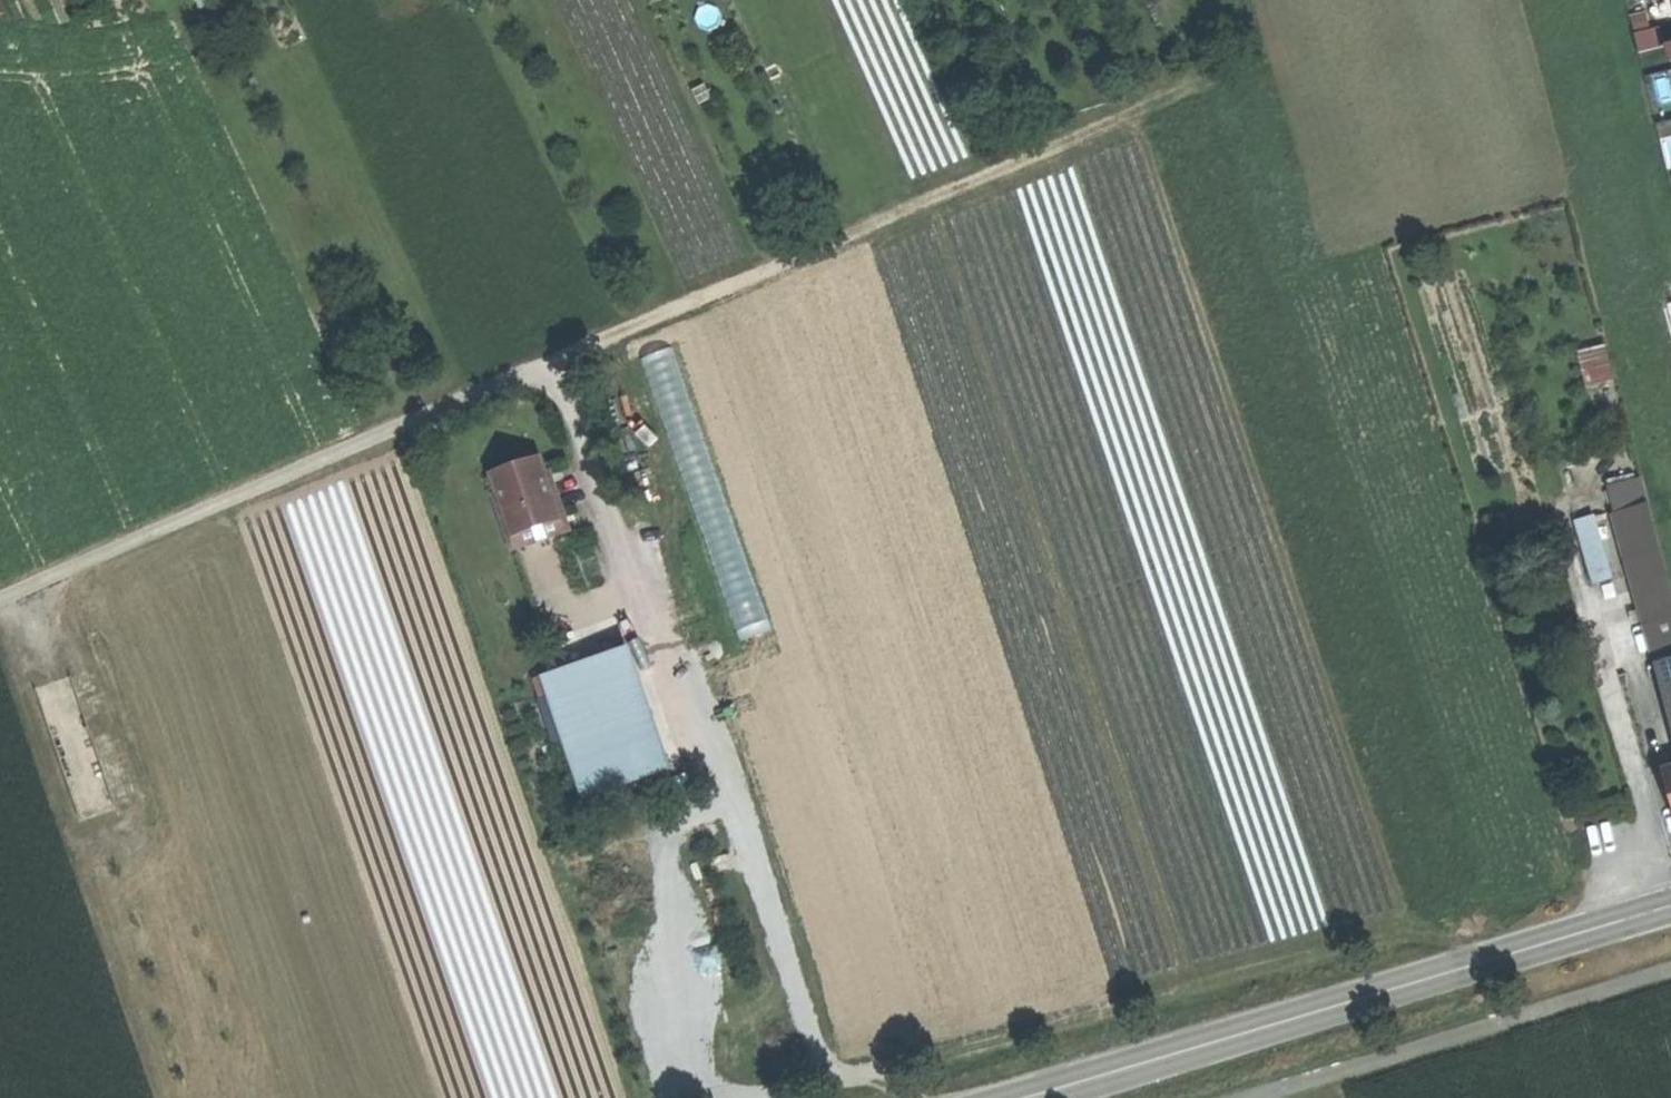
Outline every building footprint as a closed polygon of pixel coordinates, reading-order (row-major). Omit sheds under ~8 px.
[(1665,27),(1640,30),(1642,47),(1667,44),(1665,27)] [(1591,383),(1618,378),(1612,348),(1585,353),(1591,383)] [(540,456),(492,473),(512,532),(560,515),(540,456)] [(1607,486),(1656,662),(1660,661),(1670,658),(1670,591),(1641,477),(1607,486)] [(1594,583),(1617,577),(1600,512),(1577,518),(1594,583)] [(628,648),(547,675),(586,792),(648,772),(665,766),(628,648)] [(1660,661),(1670,704),(1670,658),(1660,661)]
